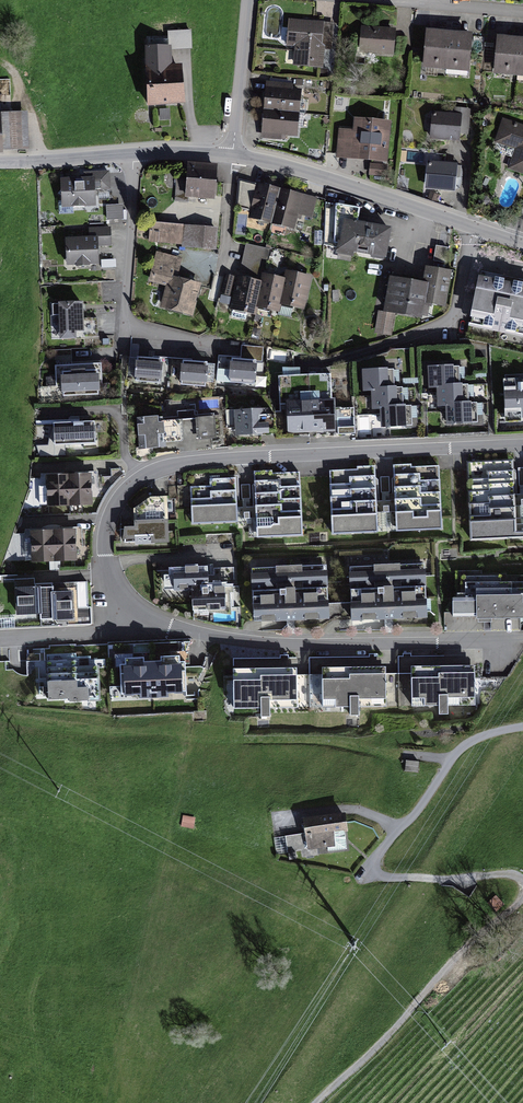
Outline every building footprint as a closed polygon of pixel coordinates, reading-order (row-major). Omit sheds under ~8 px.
[(328,25),(290,22),(288,50),(298,50),(296,67),(324,70),(328,25)] [(399,32),(363,29),(361,53),(396,57),(399,32)] [(452,35),(430,32),(426,69),(449,71),(452,35)] [(475,37),(452,35),(449,71),(472,73),(475,37)] [(501,39),(497,76),(520,78),(522,49),(522,41),(501,39)] [(148,51),(151,108),(187,106),(185,68),(175,68),(174,50),(148,51)] [(269,85),(267,113),(301,116),(303,94),(292,93),(293,87),(269,85)] [(301,116),(267,113),(264,141),(287,143),(288,137),(298,139),(301,116)] [(6,158),(6,154),(31,153),(30,115),(0,116),(0,158),(6,158)] [(464,118),(434,115),(432,139),(462,142),(464,118)] [(505,121),(497,145),(518,152),(511,172),(522,175),(522,127),(505,121)] [(338,161),(390,166),(393,126),(356,123),(355,134),(341,132),(338,161)] [(459,168),(431,165),(428,191),(457,193),(459,168)] [(223,169),(191,166),(188,199),(219,202),(223,169)] [(389,169),(372,167),(371,178),(388,179),(389,169)] [(86,180),(62,181),(63,211),(97,210),(97,193),(111,193),(111,175),(86,176),(86,180)] [(187,201),(186,182),(176,182),(177,202),(187,201)] [(283,192),(254,184),(249,204),(255,205),(251,221),(274,227),(283,192)] [(319,201),(283,192),(274,227),(297,233),(300,220),(313,223),(319,201)] [(394,231),(346,221),(340,254),(387,263),(394,231)] [(220,231),(152,226),(150,247),(218,252),(220,231)] [(90,239),(67,240),(67,269),(102,268),(101,252),(113,252),(112,231),(90,232),(90,239)] [(272,251),(248,247),(243,274),(259,277),(262,261),(270,263),(272,251)] [(166,290),(161,311),(194,318),(201,286),(178,281),(182,262),(159,256),(152,287),(166,290)] [(426,284),(393,278),(386,314),(380,313),(375,336),(392,339),(397,316),(426,321),(429,306),(448,309),(455,274),(429,269),(426,284)] [(313,278),(288,273),(286,281),(282,306),(306,310),(313,278)] [(286,281),(265,277),(263,284),(258,310),(280,314),(282,306),(286,281)] [(236,280),(225,278),(222,297),(233,299),(236,280)] [(263,284),(240,279),(234,312),(257,317),(258,310),(263,284)] [(483,280),(473,326),(522,336),(522,288),(483,280)] [(85,307),(60,308),(61,344),(87,344),(85,307)] [(241,361),(234,360),(232,385),(256,386),(258,363),(263,364),(264,350),(242,348),(241,361)] [(165,362),(140,360),(138,385),(163,386),(165,362)] [(210,366),(186,364),(184,388),(209,390),(210,366)] [(103,366),(56,368),(57,395),(104,394),(103,366)] [(461,389),(461,369),(430,369),(430,389),(439,389),(461,389)] [(396,392),(395,372),(364,372),(364,392),(374,392),(396,392)] [(313,404),(332,403),(331,377),(282,379),(283,405),(289,405),(313,404)] [(506,379),(508,422),(522,422),(522,378),(506,379)] [(471,408),(470,388),(461,389),(439,389),(440,409),(448,408),(471,408)] [(405,411),(405,391),(396,392),(374,392),(374,412),(382,411),(405,411)] [(332,403),(313,404),(314,436),(338,436),(337,403),(332,403)] [(313,404),(289,405),(291,437),(314,436),(313,404)] [(480,428),(479,408),(471,408),(448,408),(448,428),(480,428)] [(272,410),(236,412),(237,438),(272,436),(272,410)] [(414,431),(414,411),(405,411),(382,411),(383,431),(414,431)] [(220,421),(178,422),(179,452),(221,450),(220,421)] [(178,422),(139,424),(140,453),(179,452),(178,422)] [(99,425),(55,427),(56,450),(99,449),(99,425)] [(522,540),(522,502),(519,502),(517,462),(471,464),(474,542),(522,540)] [(388,498),(389,536),(443,534),(441,468),(394,470),(395,498),(388,498)] [(335,538),(389,536),(388,498),(380,499),(379,470),(332,472),(335,538)] [(248,503),(249,541),(303,539),(301,473),(254,475),(255,503),(248,503)] [(194,528),(248,526),(248,503),(240,503),(239,475),(192,477),(194,528)] [(94,477),(70,478),(71,510),(95,510),(94,477)] [(70,478),(46,479),(47,511),(71,510),(70,478)] [(127,547),(170,546),(169,500),(153,501),(137,512),(138,531),(127,531),(127,547)] [(79,532),(55,533),(56,565),(80,565),(79,532)] [(55,533),(31,534),(32,566),(56,565),(55,533)] [(171,596),(194,595),(231,593),(230,572),(170,574),(171,596)] [(356,623),(431,619),(428,574),(354,577),(356,623)] [(257,625),(331,622),(329,576),(255,580),(257,625)] [(522,620),(522,576),(457,576),(457,620),(522,620)] [(72,589),(48,590),(49,622),(73,621),(72,589)] [(48,590),(24,591),(25,623),(49,622),(48,590)] [(231,612),(231,593),(194,595),(195,613),(231,612)] [(310,660),(310,670),(321,670),(321,666),(349,666),(349,660),(310,660)] [(124,701),(187,700),(186,661),(124,662),(124,701)] [(412,665),(439,666),(440,662),(401,661),(400,706),(411,706),(412,665)] [(46,704),(103,704),(102,662),(46,663),(46,704)] [(477,708),(477,669),(415,670),(416,709),(443,708),(443,718),(451,718),(451,708),(477,708)] [(389,709),(388,670),(327,671),(327,710),(354,710),(354,719),(363,719),(363,709),(389,709)] [(300,710),(299,671),(238,672),(238,711),(265,711),(265,720),(274,720),(273,711),(300,710)] [(431,763),(412,761),(410,773),(430,775),(431,763)] [(351,850),(348,817),(305,821),(308,855),(351,850)]
